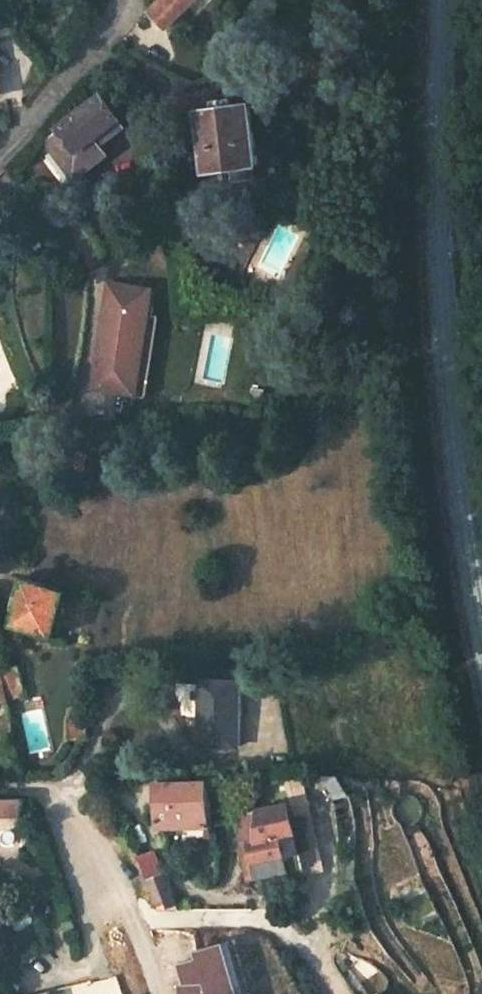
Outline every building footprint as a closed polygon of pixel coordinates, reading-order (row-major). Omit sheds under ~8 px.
[(151,11),(167,28),(196,0),(163,0),(151,11)] [(79,177),(111,152),(100,137),(125,118),(108,96),(66,127),(73,137),(58,149),(79,177)] [(201,113),(208,171),(236,168),(237,178),(258,176),(257,165),(262,164),(254,106),(236,108),(235,100),(219,102),(220,110),(201,113)] [(155,289),(105,278),(91,390),(137,396),(155,289)] [(17,623),(56,635),(69,592),(22,577),(17,590),(26,594),(17,623)] [(9,700),(9,699),(3,671),(0,655),(0,702),(9,700)] [(26,695),(21,668),(3,671),(9,699),(26,695)] [(242,748),(244,680),(205,680),(202,746),(242,748)] [(276,778),(277,806),(295,803),(309,868),(326,864),(308,778),(276,778)] [(213,825),(210,781),(161,783),(163,827),(213,825)] [(29,815),(29,796),(0,796),(0,815),(29,815)] [(251,880),(309,868),(295,803),(277,806),(245,813),(246,845),(251,880)] [(166,874),(157,850),(142,856),(162,910),(182,909),(169,873),(166,874)] [(198,950),(200,958),(181,963),(187,984),(181,984),(181,993),(242,993),(228,942),(198,950)]
